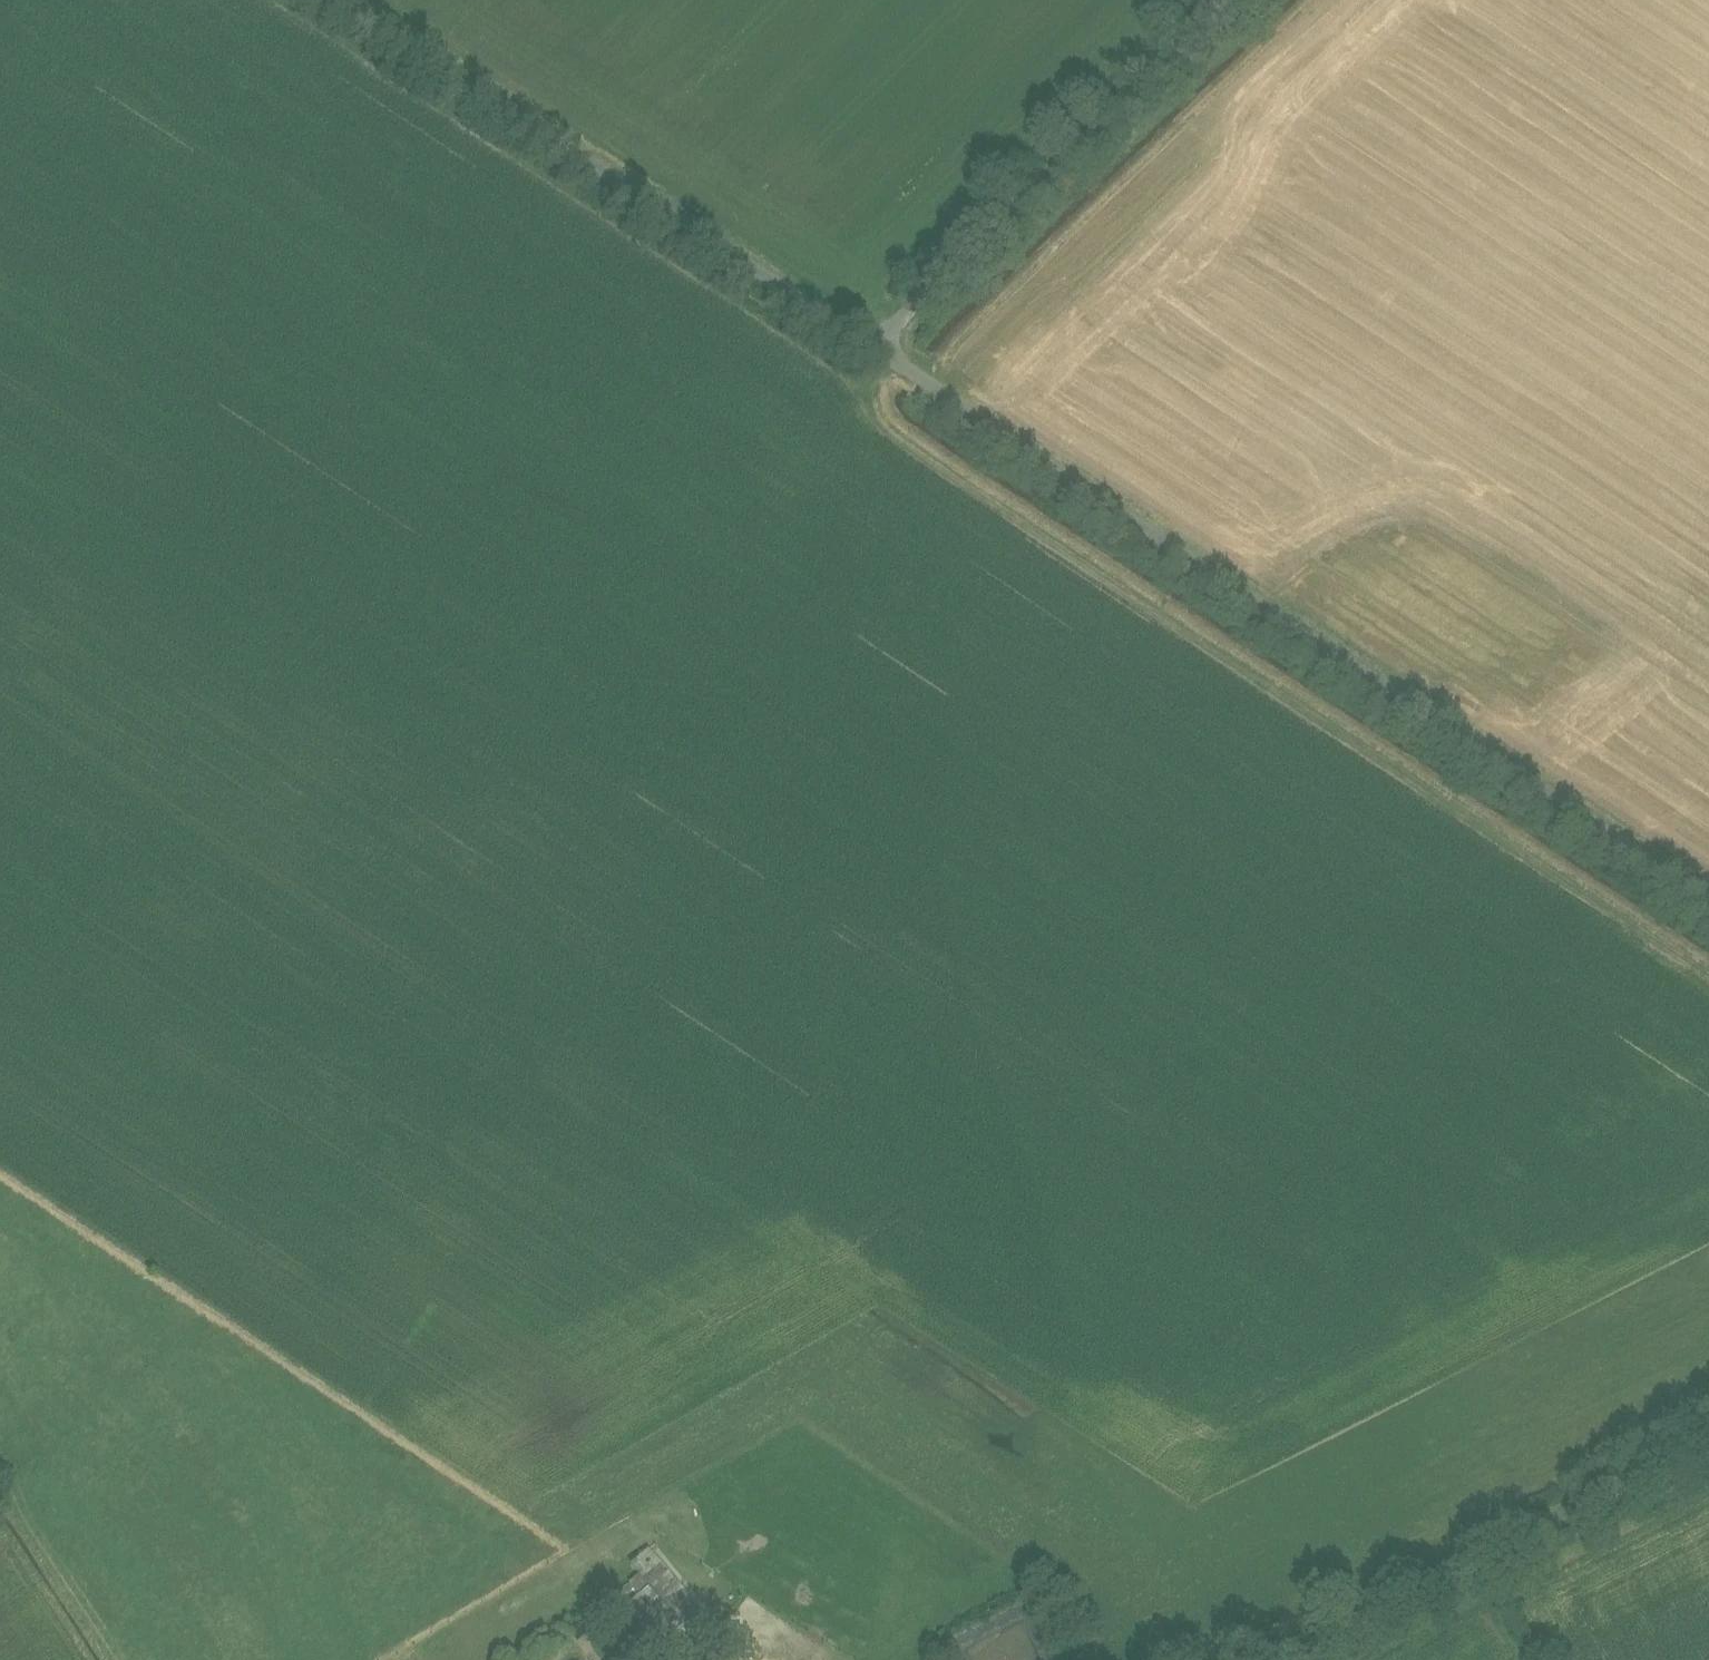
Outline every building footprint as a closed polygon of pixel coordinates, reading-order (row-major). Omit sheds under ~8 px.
[(648,1545),(624,1563),(643,1588),(620,1605),(650,1645),(697,1611),(648,1545)]
